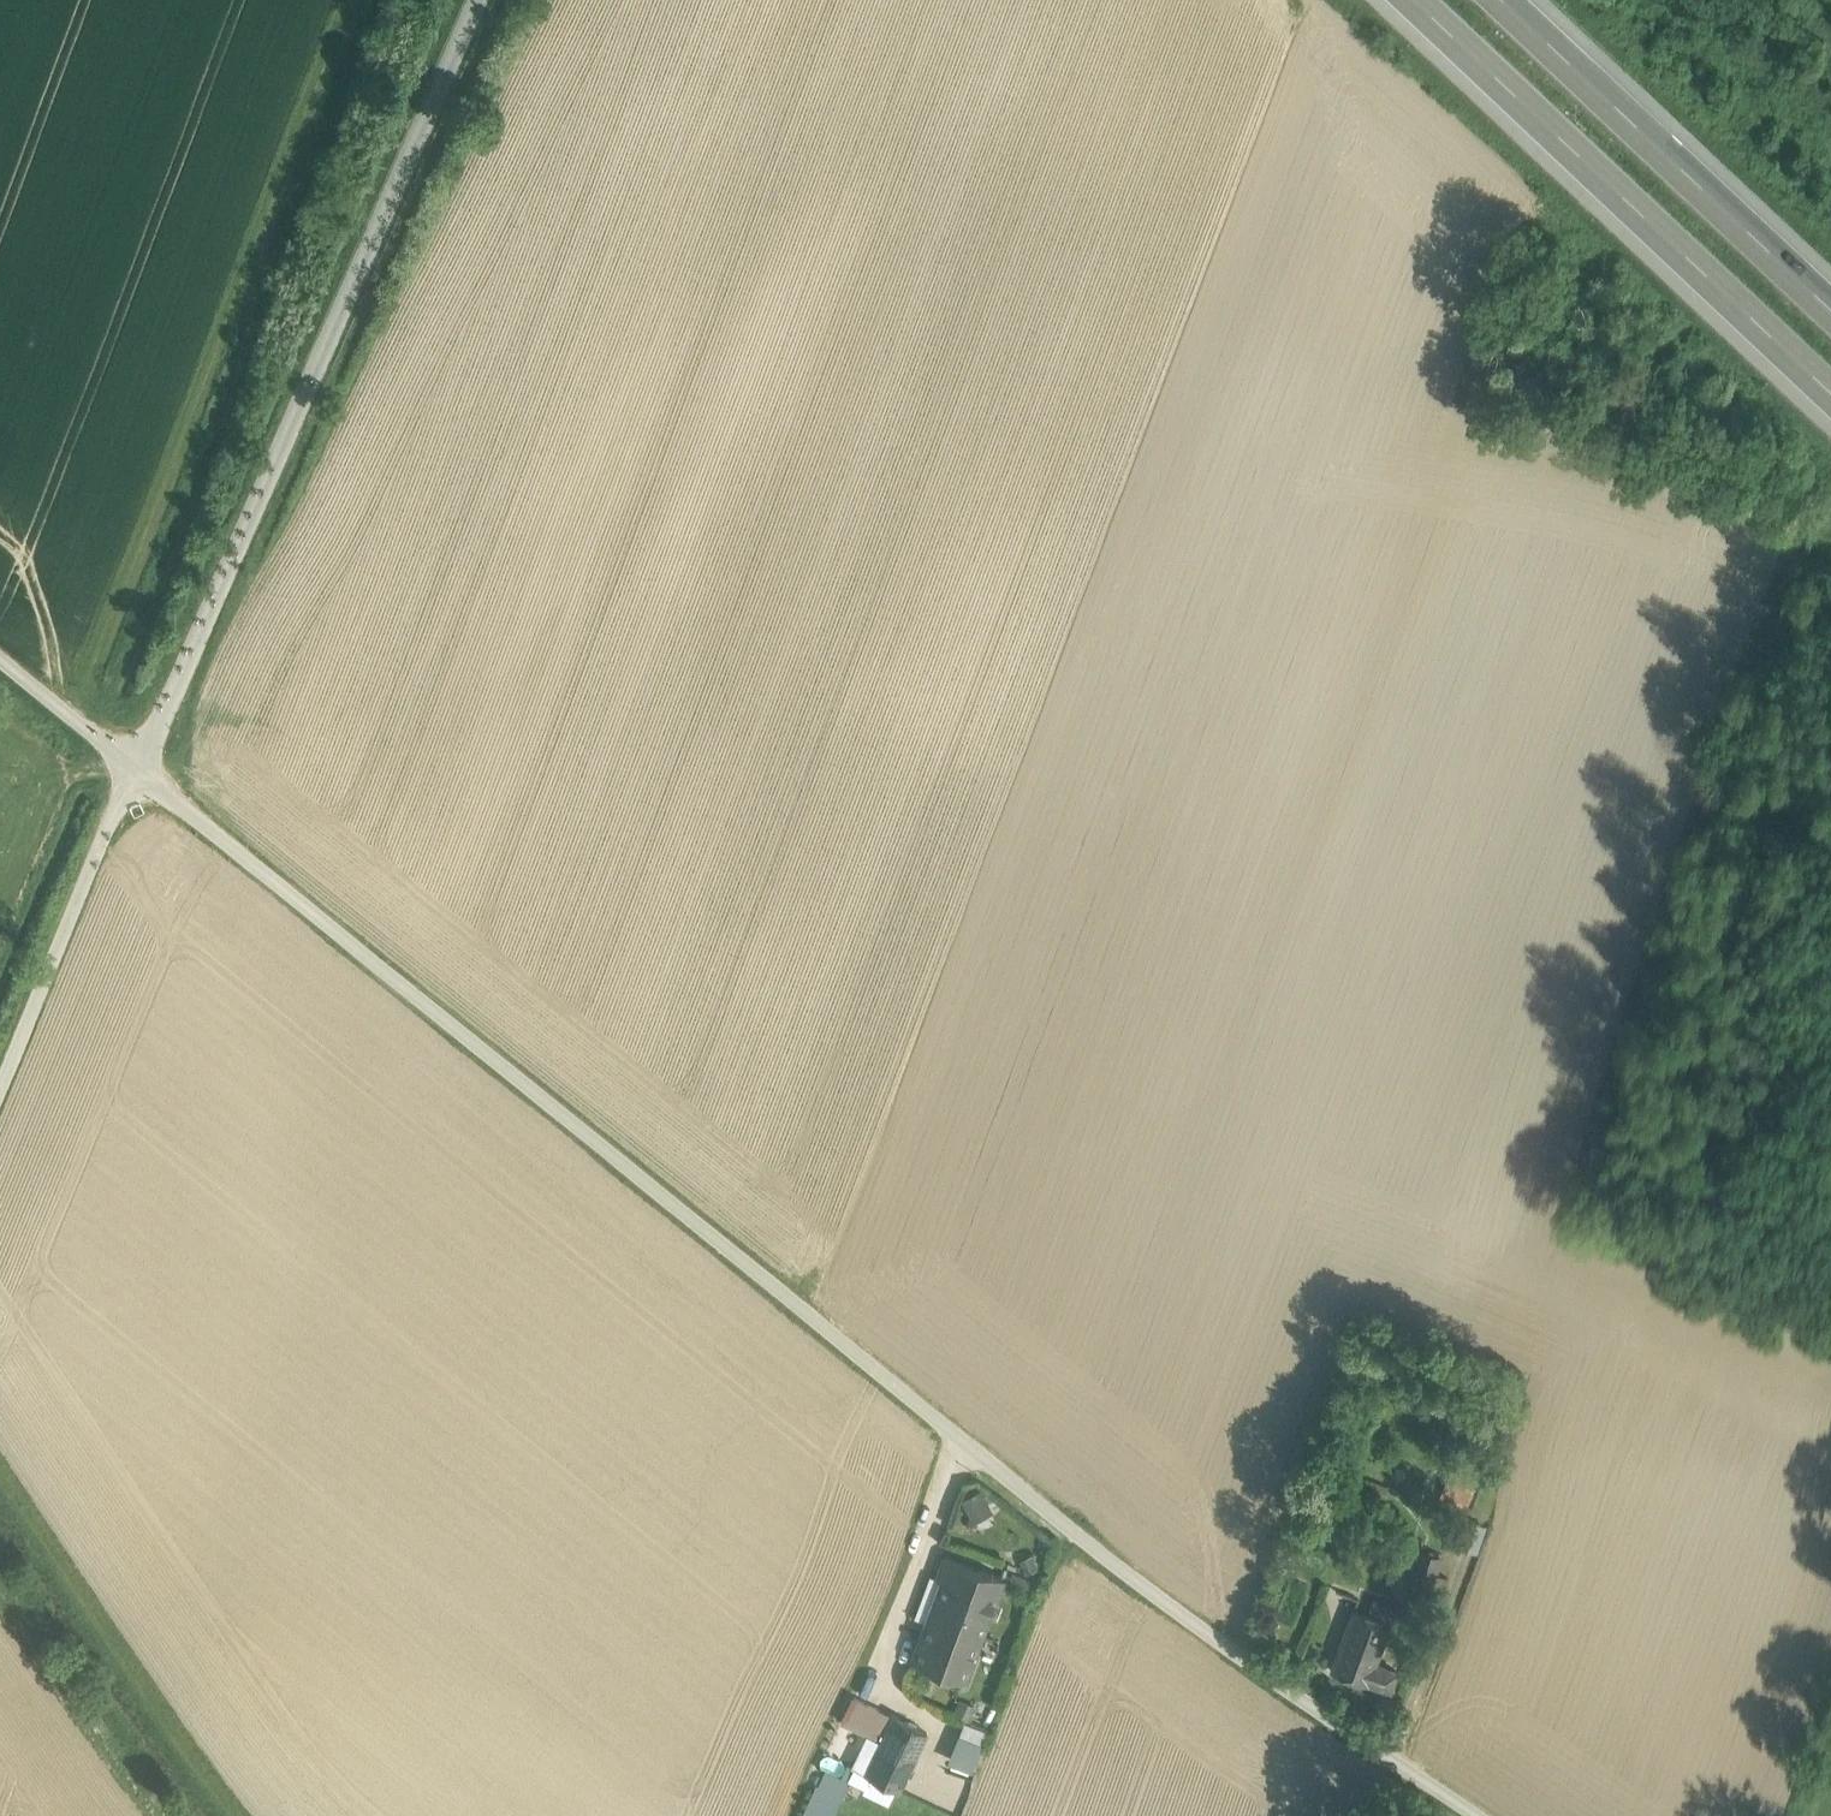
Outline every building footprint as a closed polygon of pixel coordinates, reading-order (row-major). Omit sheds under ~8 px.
[(964,1496),(977,1519),(994,1510),(981,1486),(964,1496)] [(1441,1557),(1419,1549),(1407,1582),(1429,1590),(1441,1557)] [(1001,1576),(946,1555),(937,1577),(944,1579),(931,1613),(981,1632),(1001,1576)] [(1391,1622),(1353,1608),(1331,1668),(1368,1682),(1369,1682),(1390,1690),(1398,1670),(1376,1662),(1391,1622)] [(981,1632),(931,1613),(913,1660),(963,1679),(981,1632)] [(842,1720),(881,1739),(893,1714),(854,1695),(842,1720)] [(893,1714),(881,1739),(865,1772),(899,1788),(927,1731),(893,1714)] [(947,1763),(970,1769),(982,1724),(959,1718),(947,1763)] [(851,1765),(853,1766),(865,1772),(881,1739),(867,1732),(851,1765)] [(865,1772),(853,1766),(847,1779),(864,1787),(862,1791),(888,1803),(896,1787),(865,1772)] [(847,1779),(826,1769),(818,1784),(816,1783),(800,1815),(829,1815),(847,1779)] [(942,1810),(895,1789),(885,1812),(894,1815),(940,1815),(942,1810)]
